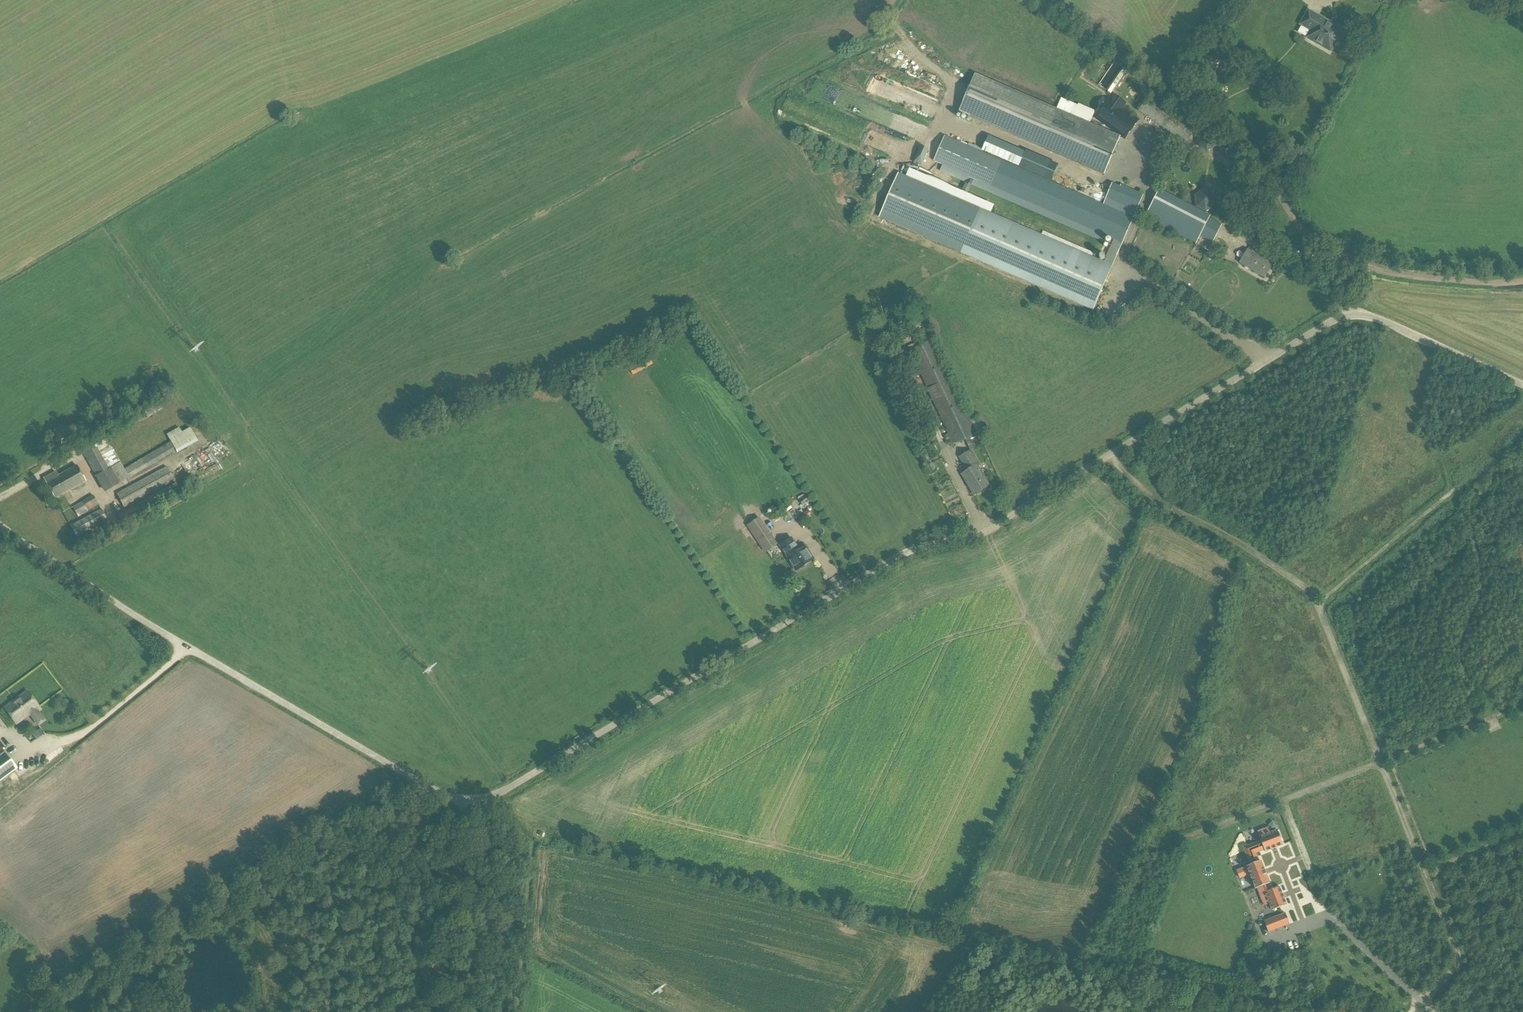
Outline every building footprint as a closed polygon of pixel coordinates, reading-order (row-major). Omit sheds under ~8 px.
[(1309,12),(1302,24),(1312,30),(1308,38),(1322,45),(1332,51),(1343,30),(1309,12)] [(1115,63),(1100,86),(1112,94),(1127,71),(1115,63)] [(1196,71),(1190,80),(1197,86),(1204,77),(1196,71)] [(911,74),(906,86),(938,98),(942,86),(911,74)] [(1044,145),(1043,145),(1107,172),(1121,138),(1058,112),(973,76),(959,109),(1044,145)] [(1204,83),(1199,91),(1208,98),(1214,91),(1204,83)] [(1152,95),(1140,111),(1186,144),(1198,128),(1184,118),(1186,113),(1160,95),(1157,99),(1152,95)] [(1110,99),(1096,118),(1126,139),(1140,120),(1110,99)] [(945,138),(935,163),(1114,239),(1104,262),(1112,266),(1122,243),(1124,244),(1145,196),(1121,185),(1120,187),(1113,184),(1104,205),(1052,184),(1020,170),(945,138)] [(1028,151),(1020,170),(1052,184),(1060,165),(1028,151)] [(905,175),(885,220),(1092,311),(1112,266),(1104,262),(905,175)] [(1205,187),(1195,194),(1196,206),(1207,212),(1217,205),(1216,192),(1205,187)] [(1202,236),(1211,218),(1212,216),(1161,190),(1147,217),(1198,243),(1202,236)] [(1224,225),(1211,218),(1202,236),(1215,242),(1224,225)] [(1249,250),(1241,263),(1265,278),(1273,265),(1249,250)] [(906,321),(899,325),(901,329),(908,325),(906,321)] [(935,340),(911,351),(949,435),(946,436),(949,444),(953,446),(976,435),(935,340)] [(981,415),(973,419),(980,434),(988,431),(981,415)] [(138,433),(141,438),(157,429),(154,424),(138,433)] [(107,438),(83,452),(106,493),(130,478),(176,451),(178,454),(199,441),(190,427),(182,432),(179,428),(167,435),(171,442),(125,470),(109,441),(107,438)] [(156,431),(140,439),(143,443),(158,435),(156,431)] [(971,439),(963,443),(967,450),(975,445),(971,439)] [(973,451),(960,458),(968,471),(963,474),(976,495),(990,487),(978,466),(981,464),(973,451)] [(195,466),(200,462),(195,457),(190,461),(195,466)] [(57,473),(45,479),(56,499),(86,482),(77,466),(58,476),(57,473)] [(168,467),(118,494),(126,509),(118,514),(125,526),(183,495),(184,497),(188,494),(185,489),(181,491),(168,467)] [(94,496),(64,513),(69,523),(89,512),(91,515),(71,526),(84,548),(114,532),(102,508),(94,496)] [(811,515),(808,511),(802,515),(804,520),(811,515)] [(760,519),(749,526),(767,552),(777,545),(760,519)] [(815,560),(806,546),(801,549),(793,538),(781,547),(788,557),(794,566),(794,568),(795,570),(797,571),(798,572),(802,569),(804,569),(808,567),(808,565),(815,560)] [(28,692),(5,708),(17,724),(31,714),(39,725),(45,720),(37,710),(40,708),(28,692)] [(0,757),(0,783),(17,770),(5,753),(0,757)] [(1271,833),(1269,827),(1258,831),(1260,837),(1259,837),(1261,841),(1246,846),(1256,853),(1264,850),(1265,852),(1272,849),(1276,848),(1276,847),(1283,845),(1277,830),(1271,833)] [(1259,861),(1256,853),(1246,846),(1248,849),(1244,851),(1250,865),(1237,870),(1240,879),(1250,875),(1255,889),(1257,888),(1268,884),(1270,883),(1266,874),(1267,874),(1265,869),(1264,869),(1261,861),(1259,861)] [(1270,890),(1268,884),(1257,888),(1264,906),(1269,903),(1272,910),(1287,905),(1284,897),(1283,894),(1280,887),(1270,890)] [(1285,913),(1264,921),(1269,932),(1290,924),(1285,913)]
